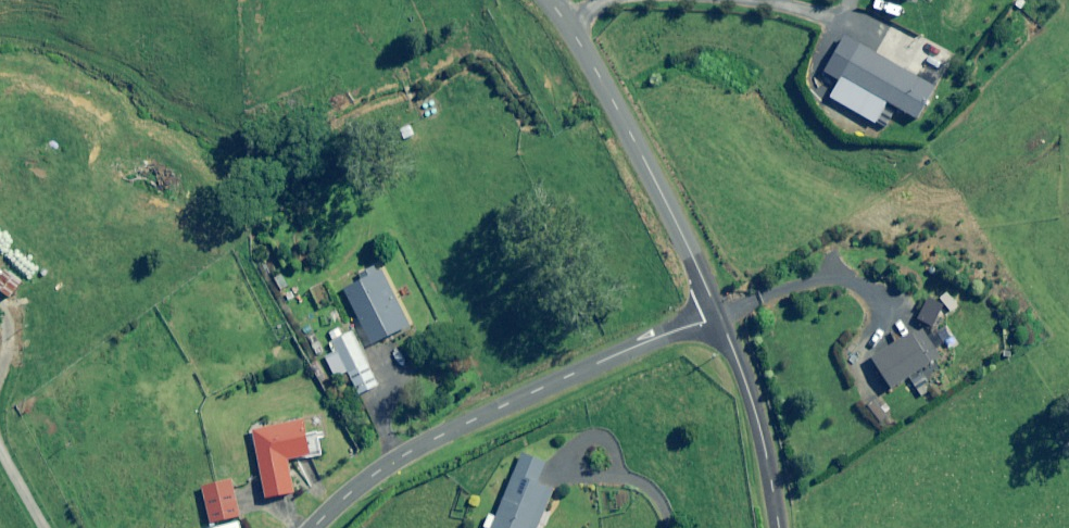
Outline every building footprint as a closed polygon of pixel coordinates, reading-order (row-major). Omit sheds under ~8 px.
[(920,79),(861,45),(830,97),(875,123),(888,102),(917,119),(943,75),(927,66),(920,79)] [(500,124),(491,112),(479,121),(488,133),(500,124)] [(0,264),(0,293),(11,301),(58,239),(38,224),(7,265),(2,261),(0,264)] [(409,326),(381,270),(377,272),(374,266),(358,274),(361,281),(344,289),(371,345),(409,326)] [(940,357),(921,327),(872,358),(892,389),(940,357)] [(868,339),(859,331),(843,348),(852,356),(868,339)] [(368,367),(353,332),(332,341),(336,351),(325,357),(334,378),(348,372),(350,376),(368,367)] [(308,437),(305,420),(253,430),(266,499),(294,493),(287,461),(322,454),(319,435),(308,437)] [(524,452),(496,518),(489,515),(483,527),(484,527),(539,527),(556,489),(538,482),(546,462),(524,452)] [(240,517),(232,480),(202,486),(210,524),(240,517)]
